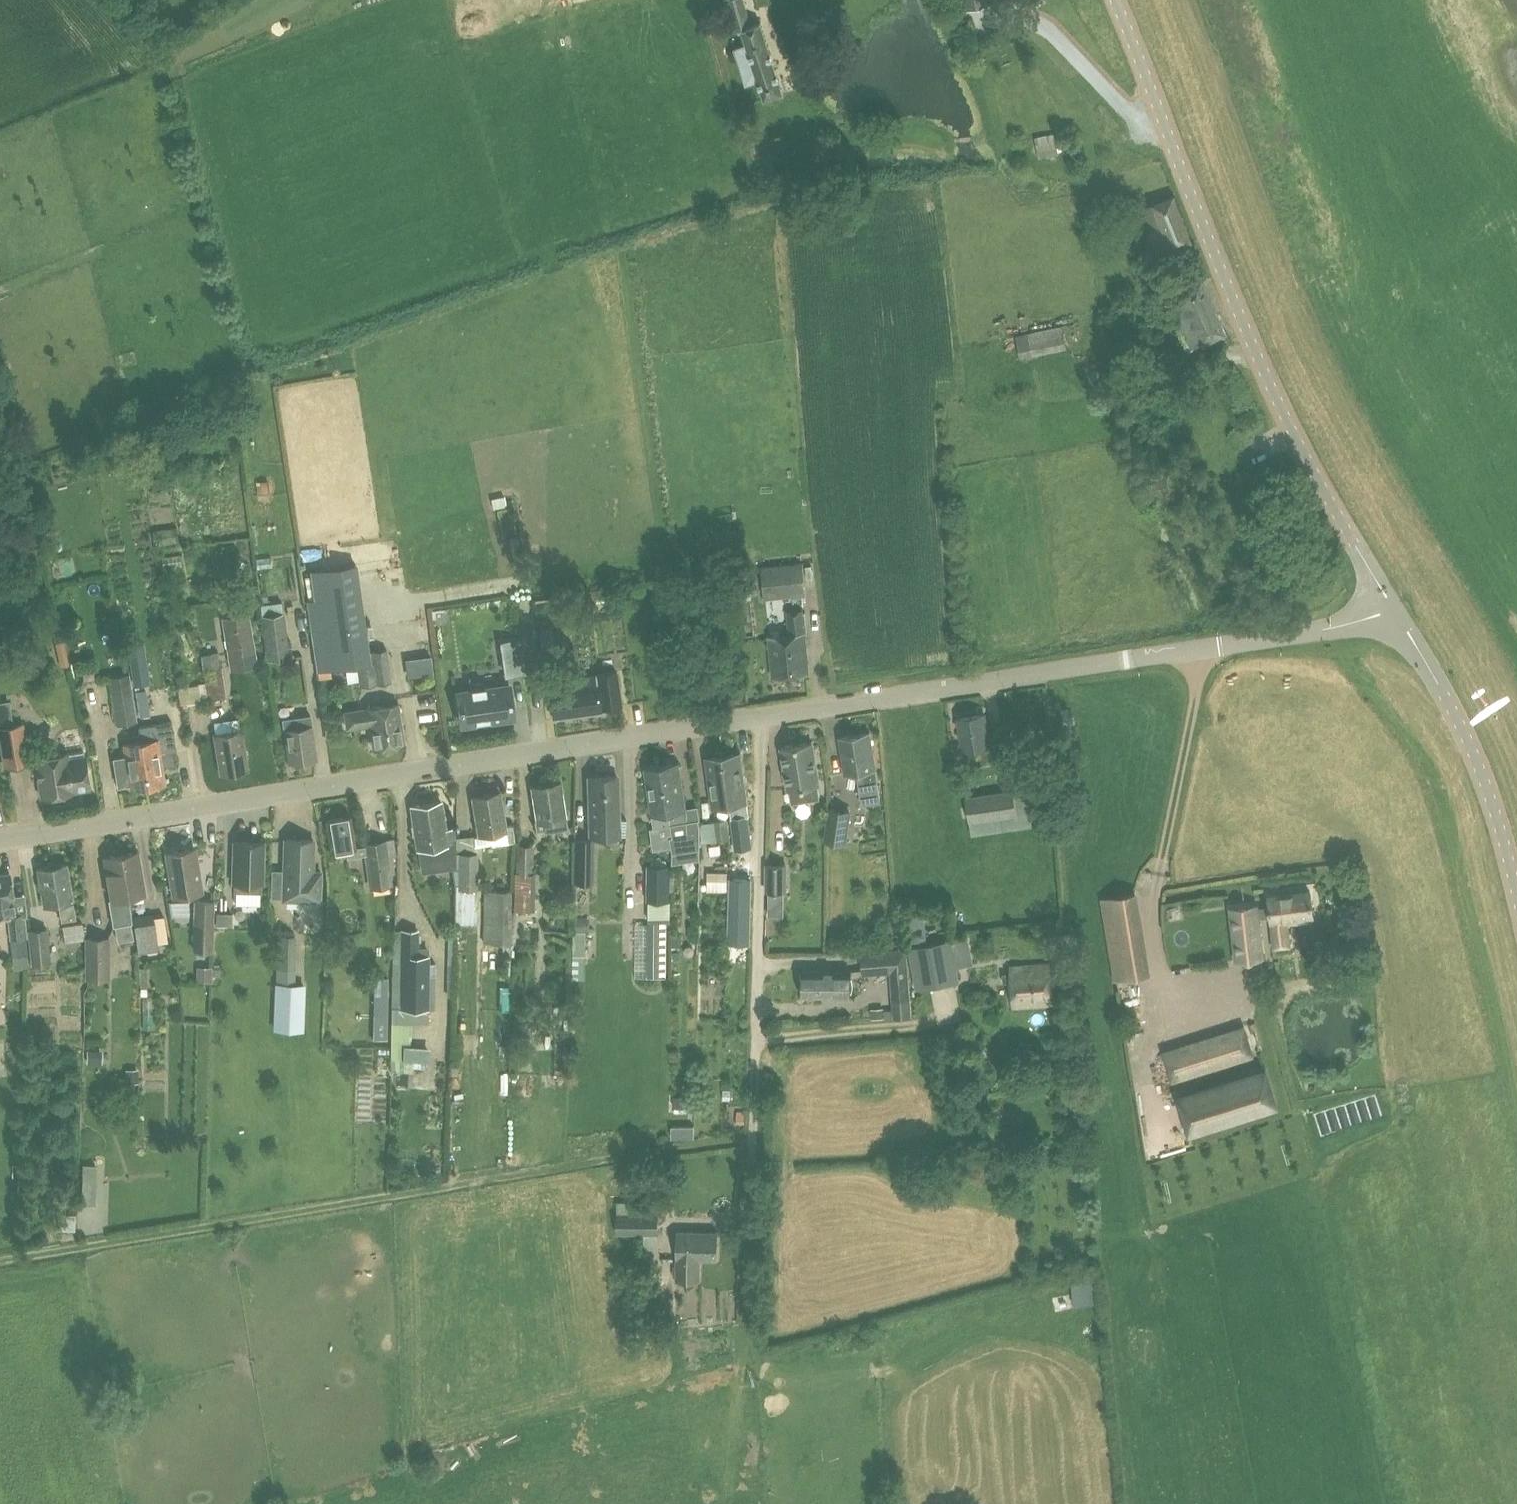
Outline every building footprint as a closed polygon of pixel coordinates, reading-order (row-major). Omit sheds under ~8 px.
[(762,22),(752,25),(744,0),(728,0),(737,31),(743,29),(764,98),(783,92),(762,22)] [(966,8),(990,2),(989,0),(965,0),(966,8)] [(1058,152),(1055,133),(1036,136),(1037,149),(1039,155),(1049,153),(1058,152)] [(1134,221),(1147,257),(1159,253),(1196,240),(1178,192),(1140,206),(1144,218),(1134,221)] [(1224,332),(1201,279),(1182,288),(1184,296),(1179,298),(1182,305),(1173,309),(1190,346),(1201,341),(1203,344),(1225,335),(1224,332)] [(1019,358),(1066,348),(1061,325),(1015,335),(1019,358)] [(255,481),(256,494),(269,493),(268,480),(255,481)] [(152,530),(154,545),(177,542),(175,527),(152,530)] [(239,555),(233,563),(241,569),(247,562),(239,555)] [(761,566),(765,599),(806,595),(803,562),(761,566)] [(357,665),(359,681),(359,685),(390,681),(386,649),(367,651),(354,563),(310,569),(313,599),(307,600),(319,679),(330,677),(328,669),(345,667),(357,665)] [(751,586),(736,587),(738,603),(753,601),(751,586)] [(580,592),(581,605),(607,600),(606,588),(580,592)] [(260,605),(268,604),(267,596),(259,597),(260,605)] [(768,636),(772,676),(810,672),(805,632),(808,632),(805,611),(803,611),(803,609),(787,610),(790,633),(768,636)] [(284,612),(261,615),(267,660),(289,656),(284,612)] [(230,670),(258,665),(249,613),(222,618),(230,670)] [(552,626),(540,628),(543,649),(555,647),(552,626)] [(523,671),(518,639),(501,642),(506,673),(523,671)] [(218,652),(202,654),(204,670),(220,668),(218,652)] [(149,681),(146,662),(131,665),(134,683),(149,681)] [(357,665),(345,667),(346,682),(359,681),(357,665)] [(204,670),(203,670),(207,699),(225,697),(220,668),(204,670)] [(600,707),(620,704),(616,672),(589,675),(591,683),(550,689),(554,718),(601,711),(600,707)] [(136,721),(129,673),(109,676),(116,725),(136,721)] [(509,685),(457,692),(461,723),(514,716),(509,685)] [(140,716),(150,714),(146,689),(136,691),(140,716)] [(10,700),(0,701),(0,726),(13,724),(12,720),(10,700)] [(369,724),(372,746),(404,741),(398,703),(369,707),(369,708),(344,711),(347,727),(369,724)] [(958,718),(964,750),(963,750),(965,766),(993,761),(990,744),(984,713),(958,718)] [(289,762),(317,758),(312,725),(311,715),(283,719),(284,729),(289,762)] [(151,740),(140,742),(147,784),(165,781),(161,752),(176,750),(171,721),(148,724),(151,740)] [(23,723),(13,724),(0,726),(0,740),(4,767),(29,763),(23,723)] [(247,768),(241,730),(214,734),(220,772),(247,768)] [(867,785),(878,783),(876,767),(870,732),(840,737),(846,772),(864,769),(867,785)] [(812,741),(782,746),(789,789),(809,786),(811,800),(820,798),(818,785),(819,784),(812,741)] [(147,784),(140,742),(123,744),(125,757),(114,759),(119,786),(130,784),(130,787),(147,784)] [(89,786),(84,756),(84,751),(67,754),(67,753),(36,758),(42,796),(73,791),(73,789),(89,786)] [(722,756),(728,804),(748,801),(741,753),(722,756)] [(713,806),(728,804),(722,756),(706,758),(713,806)] [(670,839),(672,854),(699,849),(699,827),(698,821),(689,822),(686,807),(679,762),(662,765),(668,801),(670,824),(673,838),(670,839)] [(668,801),(662,765),(645,767),(655,827),(670,824),(668,801)] [(591,820),(591,821),(619,820),(619,819),(616,775),(588,776),(591,820)] [(543,820),(545,830),(567,827),(565,817),(566,817),(560,781),(531,786),(536,821),(543,820)] [(973,838),(1019,831),(1013,789),(1013,788),(966,795),(973,838)] [(500,792),(473,796),(479,833),(506,829),(500,792)] [(419,847),(422,866),(449,862),(448,857),(457,856),(455,842),(452,828),(446,830),(441,801),(411,805),(418,847),(419,847)] [(830,808),(824,840),(845,844),(850,811),(830,808)] [(753,847),(749,815),(731,817),(735,849),(753,847)] [(351,816),(326,820),(332,851),(345,848),(346,859),(366,855),(364,845),(356,846),(351,816)] [(730,837),(727,818),(714,820),(717,839),(730,837)] [(320,900),(320,882),(319,881),(319,872),(313,872),(314,840),(286,839),(284,899),(320,900)] [(595,840),(574,839),(573,883),(594,884),(595,840)] [(262,842),(234,841),(233,880),(235,881),(234,889),(235,889),(235,904),(259,904),(259,889),(259,881),(260,881),(262,842)] [(397,851),(396,841),(364,845),(366,855),(370,884),(391,881),(388,857),(396,856),(395,851),(397,851)] [(516,844),(515,872),(532,873),(533,845),(516,844)] [(175,895),(202,890),(194,847),(167,852),(175,895)] [(138,851),(121,854),(129,897),(146,893),(138,851)] [(458,852),(458,888),(477,889),(477,852),(458,852)] [(129,897),(121,854),(104,857),(106,870),(107,870),(112,900),(107,900),(111,924),(131,920),(130,913),(131,913),(129,897)] [(649,900),(670,899),(670,865),(667,864),(665,861),(662,861),(661,859),(658,859),(656,861),(653,861),(651,865),(647,865),(646,900),(648,900),(649,900)] [(36,868),(43,905),(58,902),(61,920),(75,917),(72,900),(73,900),(67,863),(36,868)] [(785,891),(785,864),(767,864),(767,891),(785,891)] [(25,912),(12,913),(10,902),(14,901),(14,896),(10,872),(0,874),(0,916),(7,915),(9,939),(10,939),(11,956),(23,955),(29,955),(27,937),(25,912)] [(532,873),(515,872),(513,909),(534,910),(535,873),(532,873)] [(728,890),(728,872),(716,872),(716,890),(728,890)] [(731,878),(729,928),(747,929),(749,879),(731,878)] [(477,889),(458,888),(458,919),(478,919),(477,889)] [(485,889),(483,941),(509,943),(511,890),(485,889)] [(1271,905),(1257,907),(1256,904),(1230,907),(1232,922),(1234,939),(1260,936),(1258,916),(1270,915),(1272,934),(1288,932),(1287,921),(1295,920),(1295,917),(1299,917),(1299,920),(1309,919),(1308,916),(1313,915),(1310,890),(1269,895),(1271,905)] [(194,899),(192,950),(212,951),(214,900),(194,899)] [(654,922),(669,922),(670,922),(670,899),(649,900),(649,922),(654,922)] [(158,950),(157,943),(153,917),(152,913),(133,916),(138,953),(158,950)] [(153,917),(157,943),(168,941),(163,915),(153,917)] [(217,915),(217,928),(232,928),(232,915),(217,915)] [(583,930),(583,917),(574,917),(574,930),(583,930)] [(648,923),(648,976),(669,976),(669,922),(654,922),(649,922),(648,922),(648,923)] [(83,923),(62,926),(65,942),(84,939),(83,923)] [(47,928),(28,929),(31,964),(50,963),(47,928)] [(392,1009),(392,1022),(428,1022),(429,955),(418,955),(418,932),(400,932),(399,1009),(394,1009),(392,1009)] [(295,935),(277,935),(276,967),(294,968),(295,935)] [(952,939),(958,967),(974,964),(968,935),(952,939)] [(110,937),(85,937),(85,979),(109,979),(110,937)] [(960,981),(958,967),(952,939),(910,946),(917,990),(960,981)] [(862,952),(864,975),(891,972),(894,1016),(911,1015),(908,971),(906,948),(862,952)] [(1003,974),(1003,982),(1011,981),(1014,1008),(1053,1005),(1050,960),(1009,963),(1010,973),(1003,974)] [(197,966),(196,981),(211,982),(212,967),(197,966)] [(803,996),(846,996),(846,969),(803,969),(803,996)] [(387,978),(374,978),(374,1014),(386,1015),(387,978)] [(304,1031),(305,983),(275,982),(273,1029),(304,1031)] [(507,1013),(508,988),(499,988),(499,1013),(507,1013)] [(884,1008),(871,1008),(871,1019),(884,1019),(884,1008)] [(413,1024),(412,1039),(430,1040),(430,1025),(413,1024)] [(1243,1025),(1163,1051),(1172,1079),(1252,1054),(1243,1025)] [(12,1070),(8,1049),(0,1051),(0,1073),(12,1070)] [(86,1062),(98,1063),(98,1049),(86,1049),(86,1062)] [(414,1061),(392,1059),(391,1069),(414,1071),(414,1061)] [(1265,1069),(1178,1097),(1189,1133),(1277,1105),(1265,1069)] [(137,1084),(137,1071),(125,1071),(125,1085),(137,1084)] [(415,1073),(415,1086),(430,1086),(431,1073),(415,1073)] [(687,1096),(676,1096),(675,1107),(687,1107),(687,1096)] [(694,1126),(672,1126),(672,1137),(694,1137),(694,1126)] [(101,1200),(102,1159),(84,1159),(83,1199),(101,1200)] [(619,1215),(618,1234),(657,1234),(658,1215),(619,1215)] [(678,1229),(676,1278),(699,1279),(700,1258),(717,1258),(718,1231),(678,1229)]
